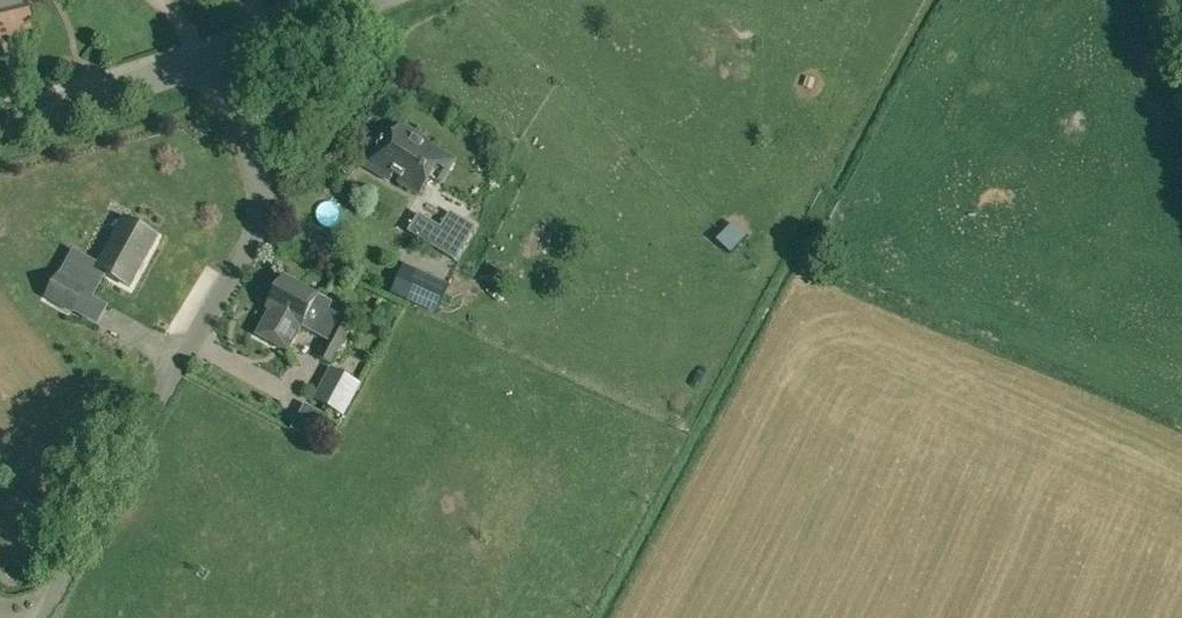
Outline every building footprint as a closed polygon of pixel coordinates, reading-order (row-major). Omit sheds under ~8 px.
[(4,47),(1,37),(34,29),(27,0),(26,0),(22,1),(21,0),(0,0),(0,48),(4,47)] [(452,163),(425,146),(428,142),(402,126),(391,144),(381,138),(364,166),(390,181),(393,175),(401,180),(400,181),(420,194),(428,181),(430,177),(440,183),(452,163)] [(441,229),(431,246),(453,260),(474,226),(451,212),(441,229)] [(124,218),(96,269),(131,287),(158,237),(124,218)] [(422,309),(427,297),(434,282),(435,279),(404,265),(391,295),(422,309)] [(72,312),(85,289),(58,274),(45,297),(72,312)] [(257,336),(289,353),(302,328),(326,341),(317,358),(333,366),(355,325),(340,317),(328,310),(332,303),(320,297),(285,277),(267,310),(270,311),(257,336)] [(343,287),(336,283),(328,296),(336,300),(343,287)] [(90,286),(84,296),(115,315),(121,304),(90,286)] [(344,415),(360,385),(331,369),(315,400),(344,415)]
